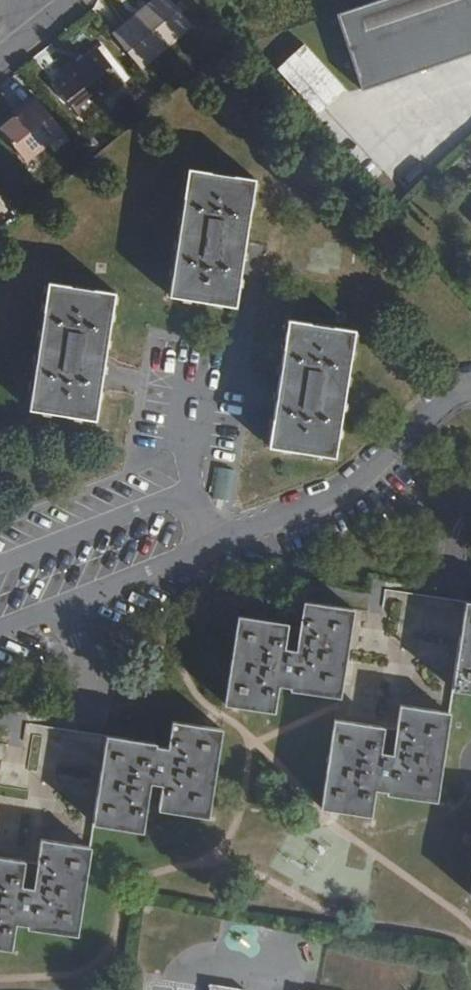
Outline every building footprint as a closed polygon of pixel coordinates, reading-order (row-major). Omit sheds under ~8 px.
[(195,24),(186,13),(191,9),(185,1),(180,5),(177,0),(157,0),(117,30),(143,65),(195,24)] [(470,54),(470,0),(380,0),(340,13),(366,89),(470,54)] [(82,110),(125,74),(98,40),(54,77),(82,110)] [(303,43),(276,68),(318,114),(345,89),(303,43)] [(66,126),(38,89),(24,100),(28,105),(2,124),(26,156),(66,126)] [(240,300),(258,174),(192,166),(174,291),(203,295),(240,300)] [(109,349),(118,291),(52,280),(32,408),(99,419),(109,349)] [(340,452),(359,327),(294,317),(287,370),(276,443),(340,452)] [(212,496),(230,500),(236,471),(217,468),(212,496)] [(333,673),(336,657),(351,659),(359,607),(342,604),(324,602),(310,599),(302,644),(290,642),(293,621),(244,613),(231,702),(279,709),(284,679),(296,680),(296,685),(346,693),(349,676),(333,673)] [(468,636),(460,686),(470,687),(470,637),(468,636)] [(443,796),(456,710),(408,702),(401,738),(389,736),(390,723),(357,718),(354,732),(340,729),(329,803),(377,810),(381,783),(394,785),(394,789),(443,796)] [(212,814),(226,727),(176,719),(169,770),(156,768),(160,744),(145,739),(132,735),(110,736),(107,753),(123,756),(120,773),(105,771),(96,822),(146,830),(150,801),(164,803),(163,806),(212,814)] [(92,849),(71,846),(47,842),(41,876),(29,875),(30,865),(0,860),(0,946),(15,948),(19,922),(32,924),(32,928),(79,935),(92,849)]
